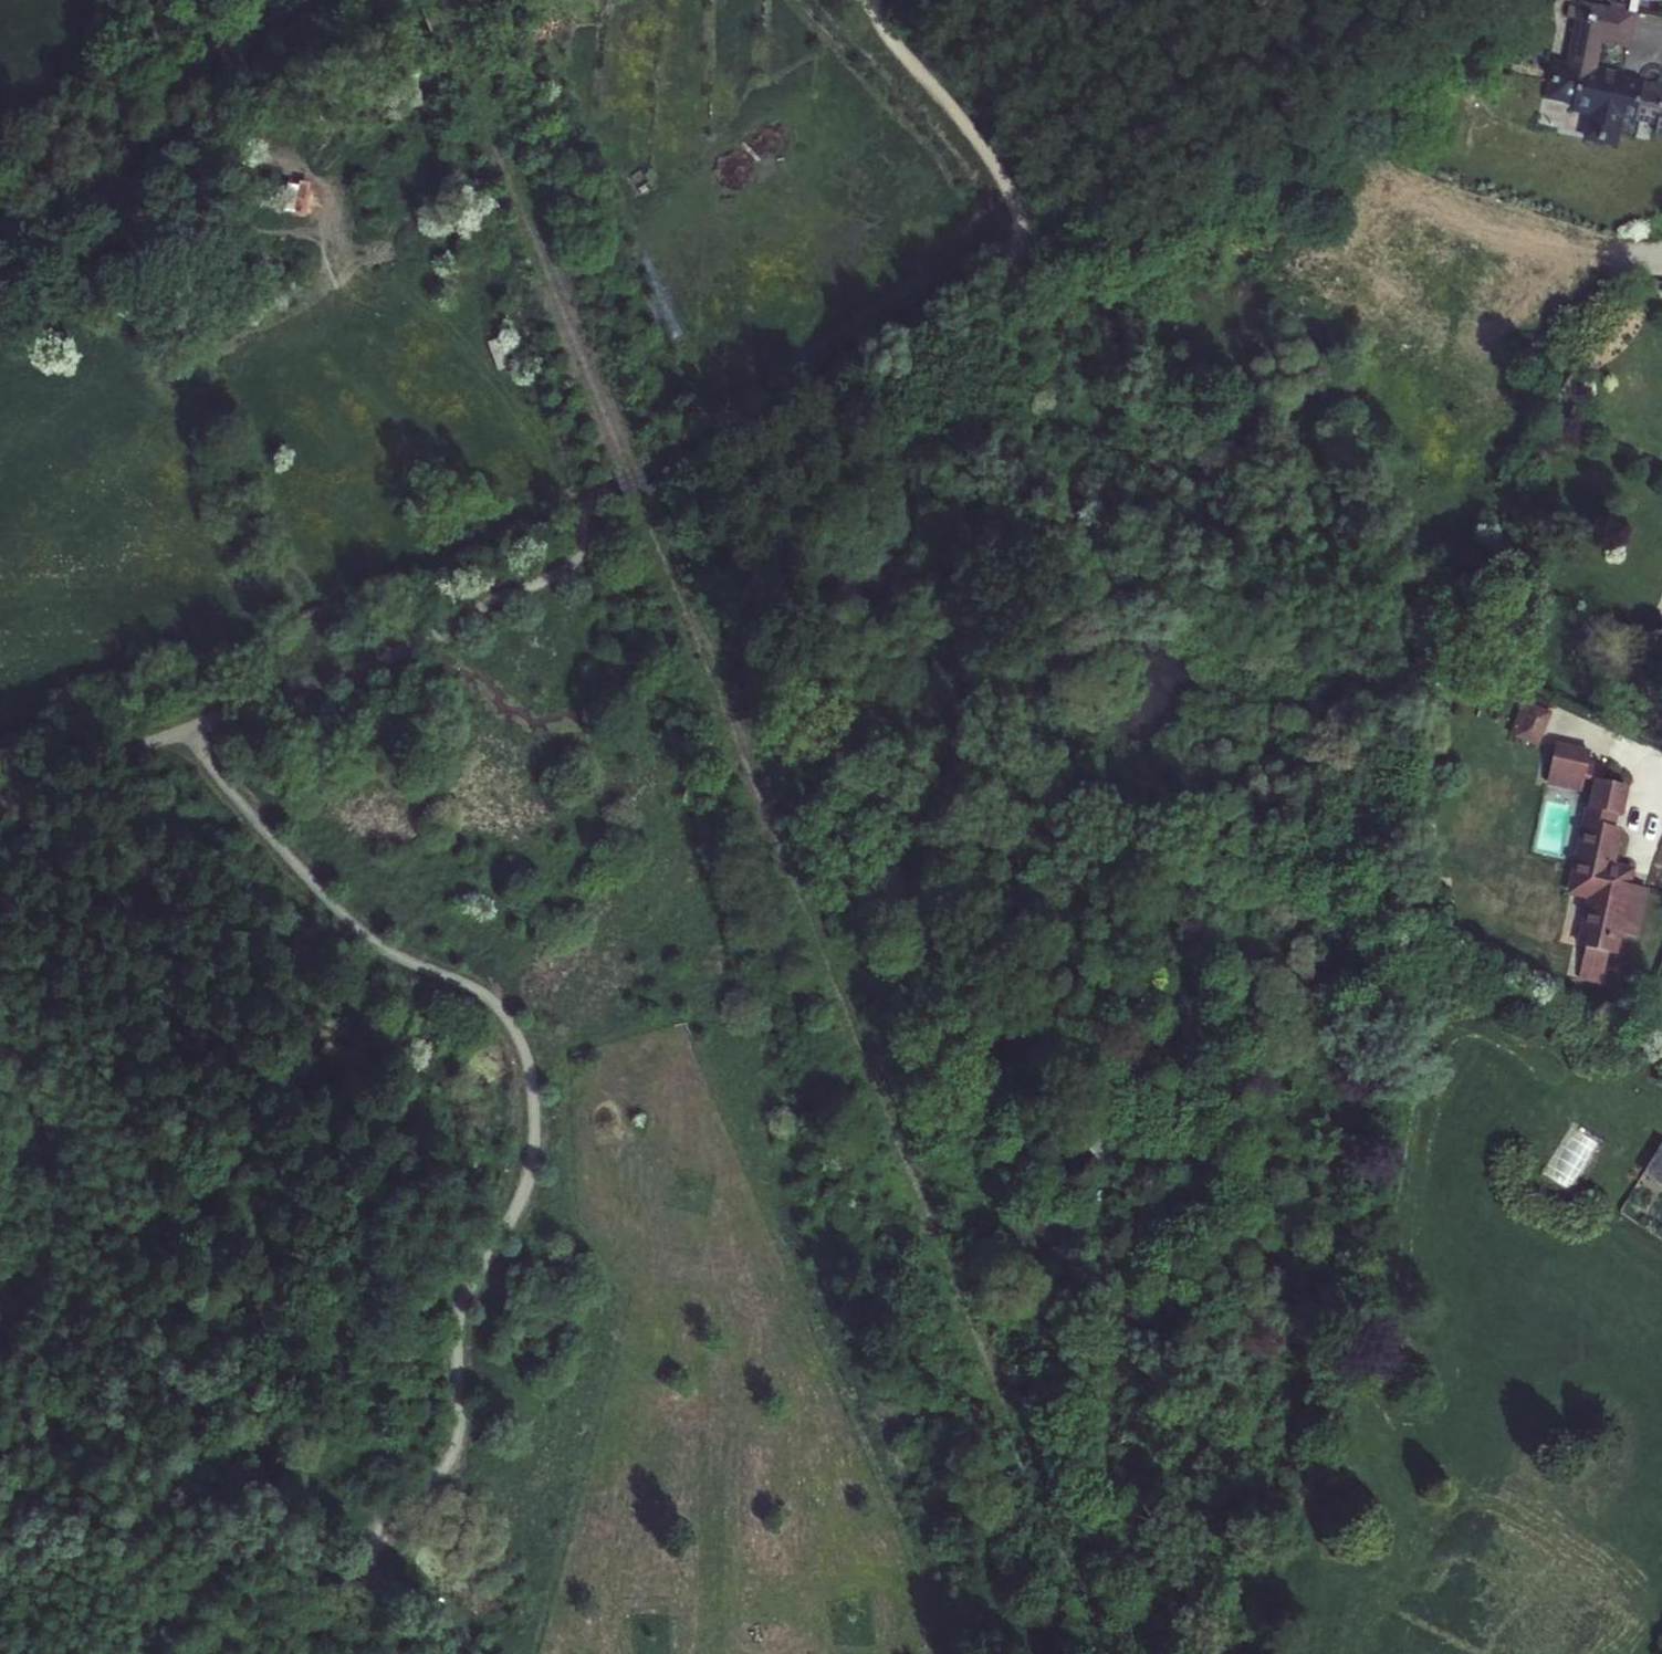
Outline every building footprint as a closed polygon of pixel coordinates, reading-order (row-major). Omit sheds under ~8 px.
[(1644,89),(1644,93),(1627,91),(1628,81),(1601,77),(1605,49),(1625,53),(1630,20),(1580,13),(1570,78),(1560,76),(1557,95),(1562,96),(1560,110),(1579,112),(1578,118),(1597,121),(1592,148),(1624,153),(1628,126),(1661,131),(1661,92),(1644,89)] [(1625,53),(1632,54),(1637,21),(1630,20),(1625,53)] [(1525,701),(1517,737),(1543,743),(1551,706),(1525,701)] [(1595,756),(1559,749),(1552,783),(1587,791),(1589,783),(1599,784),(1606,786),(1609,774),(1592,771),(1595,756)] [(1606,786),(1599,784),(1593,811),(1598,813),(1623,818),(1629,791),(1606,786)] [(1623,818),(1598,813),(1586,866),(1606,870),(1589,951),(1593,953),(1587,982),(1610,987),(1617,957),(1624,959),(1627,943),(1624,943),(1625,938),(1643,941),(1654,893),(1636,889),(1639,876),(1619,872),(1628,834),(1620,832),(1623,818)] [(1654,1167),(1661,1172),(1661,1154),(1654,1167)]
